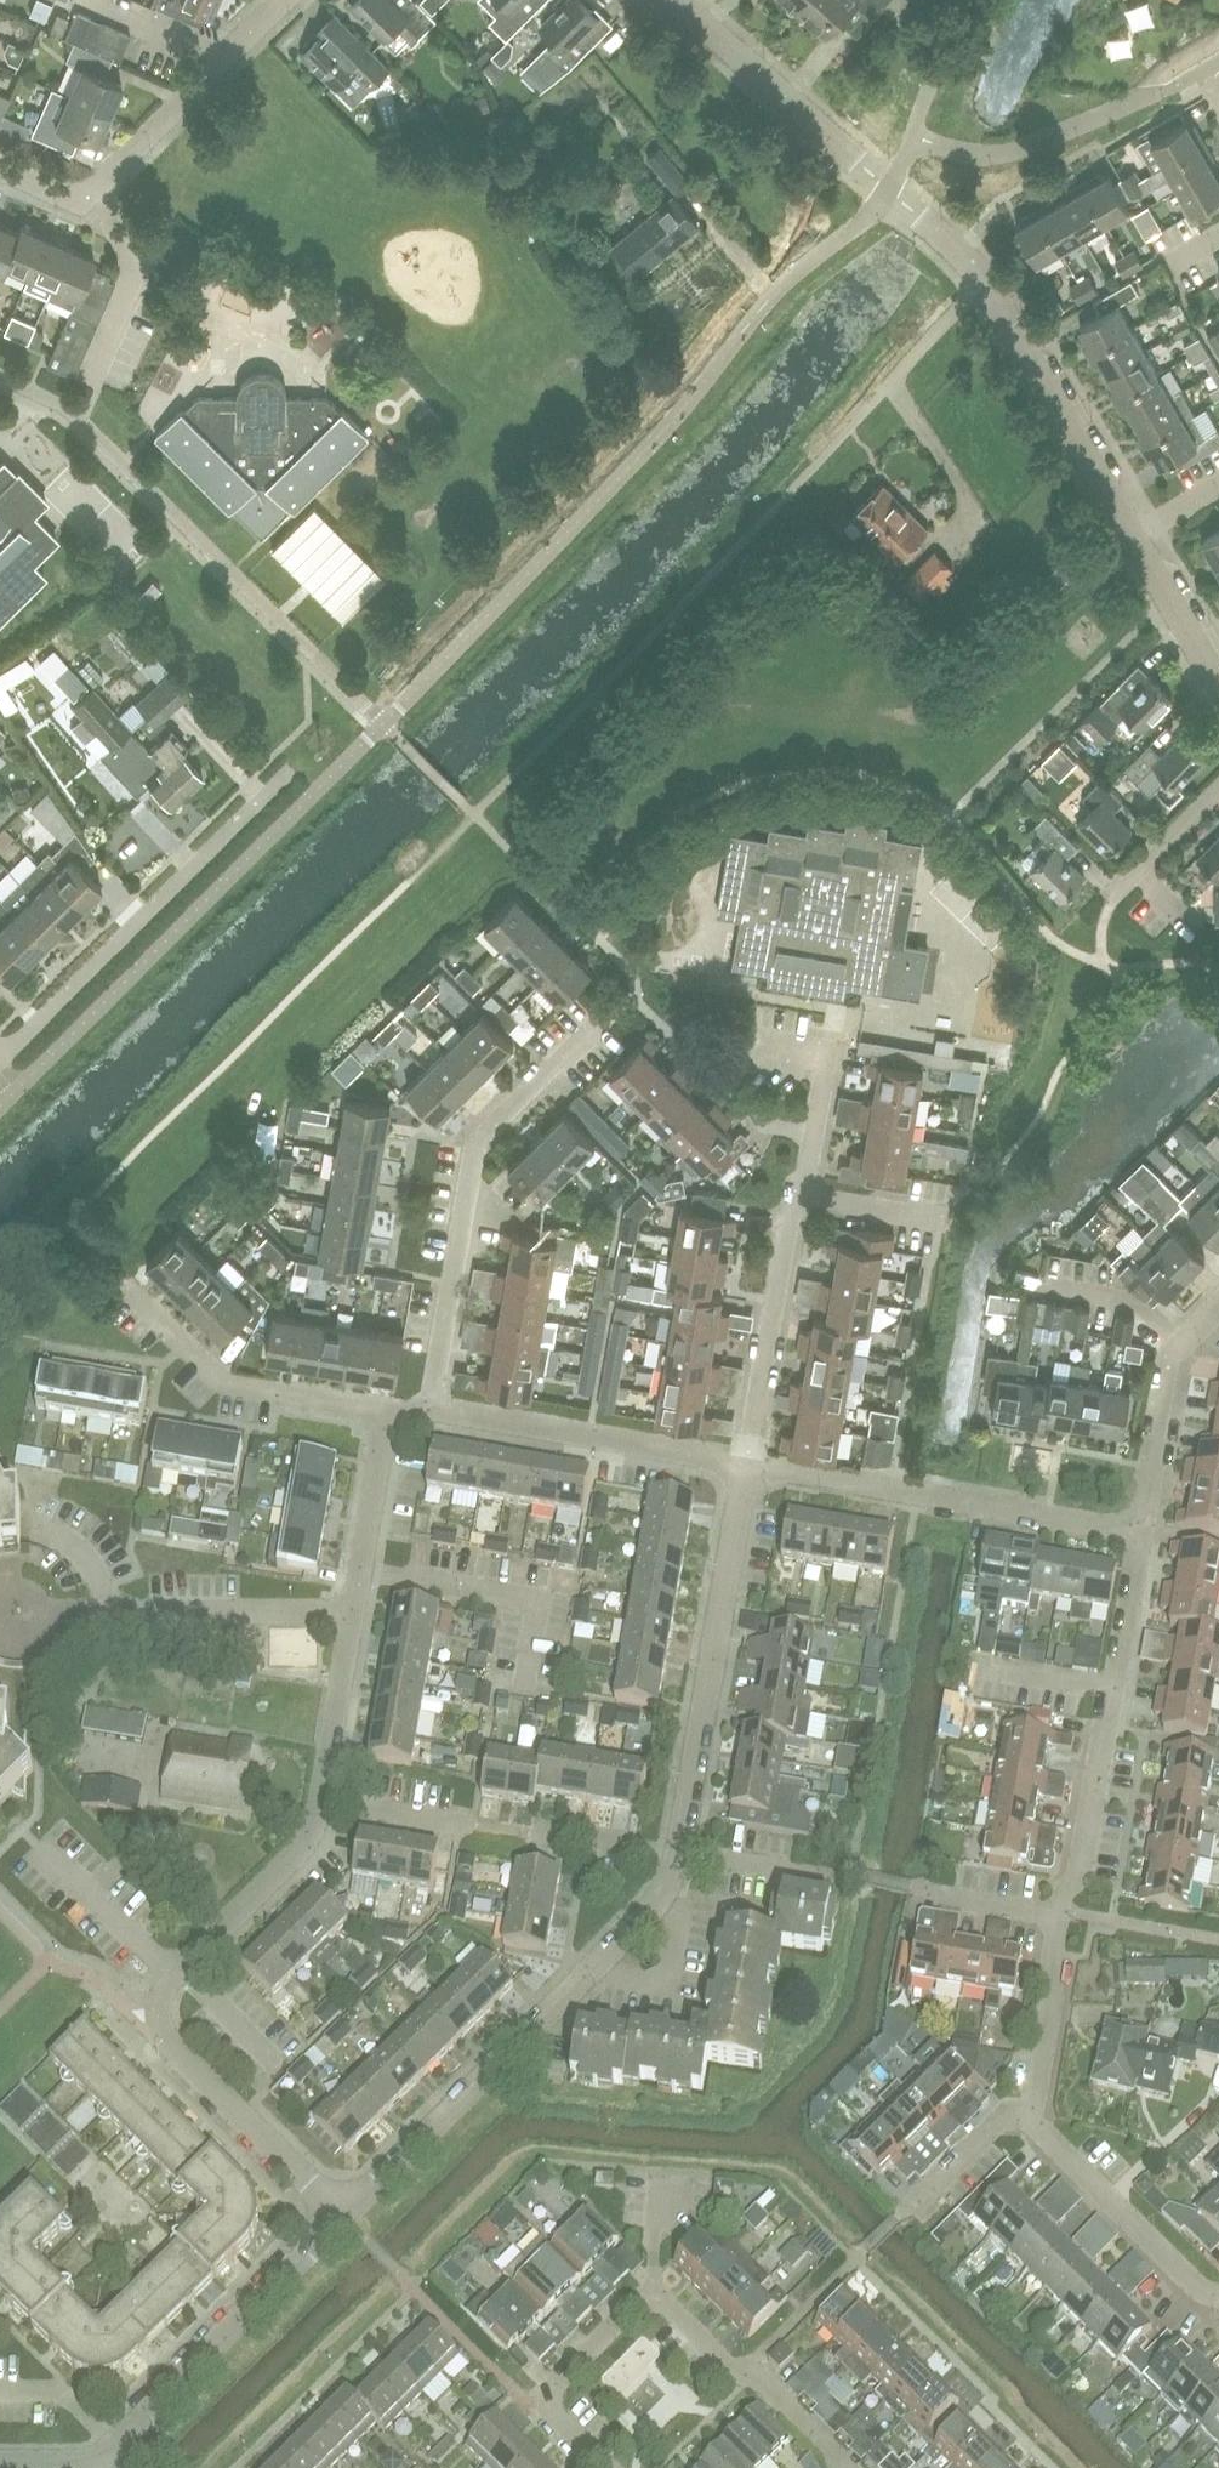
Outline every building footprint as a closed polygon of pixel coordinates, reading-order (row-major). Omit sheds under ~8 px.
[(215,0),(157,0),(155,6),(190,22),(196,8),(209,14),(215,0)] [(436,20),(416,0),(391,0),(357,0),(351,6),(384,38),(401,20),(418,37),(436,20)] [(545,0),(501,0),(505,4),(488,23),(506,40),(545,0)] [(599,38),(586,26),(596,16),(580,0),(567,0),(540,26),(558,43),(541,61),(557,77),(571,66),(599,38)] [(802,0),(786,0),(795,8),(802,0)] [(795,8),(826,36),(855,4),(872,19),(889,0),(802,0),(795,8)] [(65,38),(78,43),(90,17),(76,11),(65,38)] [(61,34),(68,18),(57,13),(50,29),(61,34)] [(388,68),(352,33),(333,14),(315,32),(318,38),(303,53),(336,86),(353,68),(370,85),(388,68)] [(92,50),(103,23),(90,17),(78,43),(92,50)] [(105,55),(116,29),(103,23),(92,50),(105,55)] [(130,35),(116,29),(105,55),(118,61),(130,35)] [(511,56),(514,43),(509,39),(492,56),(494,57),(483,68),(496,81),(507,70),(502,65),(511,56)] [(79,66),(67,95),(109,113),(121,84),(95,73),(103,55),(73,42),(65,60),(79,66)] [(9,98),(0,94),(0,119),(9,98)] [(96,142),(109,113),(67,95),(54,123),(41,117),(34,133),(63,146),(70,130),(96,142)] [(1165,165),(1204,142),(1194,125),(1189,128),(1185,121),(1151,141),(1165,165)] [(1214,159),(1204,142),(1165,165),(1165,166),(1156,172),(1162,181),(1171,176),(1178,187),(1212,167),(1209,161),(1214,159)] [(660,146),(646,158),(678,195),(693,183),(660,146)] [(1216,173),(1212,167),(1178,187),(1191,210),(1187,213),(1192,223),(1218,207),(1218,171),(1216,173)] [(1141,178),(1135,169),(1119,179),(1124,188),(1141,178)] [(1099,173),(1082,183),(1105,222),(1128,208),(1108,174),(1102,178),(1099,173)] [(1147,189),(1141,178),(1124,188),(1130,198),(1147,189)] [(1105,222),(1082,183),(1066,193),(1068,197),(1062,201),(1082,235),(1105,222)] [(638,275),(698,225),(674,195),(614,246),(638,275)] [(1082,235),(1062,201),(1057,204),(1054,200),(1037,209),(1060,248),(1082,235)] [(1060,248),(1037,209),(1020,219),(1023,224),(1017,228),(1037,262),(1060,248)] [(17,232),(0,224),(0,271),(1,272),(4,265),(18,232),(17,232)] [(28,275),(45,236),(20,225),(17,232),(18,232),(4,265),(28,275)] [(47,298),(69,247),(45,236),(28,275),(43,282),(40,290),(41,295),(47,298)] [(94,258),(69,247),(47,298),(71,308),(76,297),(82,284),(109,296),(115,282),(107,279),(109,275),(90,266),(94,258)] [(1135,251),(1125,256),(1133,270),(1143,264),(1135,251)] [(1133,270),(1125,256),(1116,262),(1124,275),(1133,270)] [(1089,277),(1080,282),(1088,296),(1097,291),(1089,277)] [(1083,342),(1089,352),(1131,328),(1117,305),(1138,292),(1131,280),(1094,301),(1101,314),(1080,326),(1088,339),(1083,342)] [(1088,296),(1080,282),(1070,288),(1078,302),(1088,296)] [(103,309),(109,296),(82,284),(76,297),(103,309)] [(97,323),(103,309),(76,297),(71,308),(70,311),(97,323)] [(1178,301),(1163,310),(1169,319),(1184,310),(1178,301)] [(97,323),(70,311),(64,324),(91,336),(97,323)] [(27,341),(34,327),(24,323),(18,337),(27,341)] [(91,336),(64,324),(58,338),(85,350),(91,336)] [(1144,351),(1131,328),(1089,352),(1095,362),(1100,360),(1107,372),(1144,351)] [(1207,335),(1212,345),(1218,341),(1218,329),(1207,335)] [(1199,337),(1184,346),(1189,354),(1204,346),(1199,337)] [(85,350),(58,338),(52,351),(79,363),(85,350)] [(1217,369),(1204,346),(1189,354),(1194,364),(1204,358),(1211,372),(1217,369)] [(79,363),(52,351),(46,365),(73,377),(79,363)] [(1115,397),(1157,373),(1144,351),(1107,372),(1114,385),(1109,387),(1115,397)] [(340,410),(327,396),(287,396),(286,392),(285,388),(283,384),(280,380),(277,377),(273,375),(268,373),(262,372),(257,373),(252,375),(248,377),(244,380),(242,384),(240,388),(238,392),(238,396),(198,396),(184,410),(182,408),(156,434),(232,511),(235,508),(262,535),(290,508),(293,511),(369,435),(342,408),(340,410)] [(1170,396),(1159,377),(1157,373),(1115,397),(1121,407),(1126,405),(1133,417),(1170,396)] [(1211,391),(1216,400),(1218,398),(1218,386),(1211,391)] [(1142,443),(1194,412),(1180,390),(1170,396),(1133,417),(1141,430),(1136,433),(1142,443)] [(1194,412),(1142,443),(1148,453),(1152,450),(1160,464),(1177,454),(1183,465),(1218,444),(1218,431),(1218,429),(1204,437),(1192,415),(1194,414),(1194,412)] [(15,474),(3,461),(0,464),(0,619),(44,575),(31,563),(56,538),(32,514),(46,500),(18,471),(15,474)] [(897,561),(928,530),(882,484),(851,515),(897,561)] [(386,578),(315,507),(272,549),(343,621),(386,578)] [(1216,566),(1218,564),(1218,531),(1202,541),(1216,566)] [(953,569),(934,550),(904,581),(922,599),(933,588),(940,595),(953,582),(946,576),(953,569)] [(1051,594),(1070,576),(1059,565),(1041,583),(1051,594)] [(132,599),(140,607),(160,587),(151,578),(132,599)] [(185,745),(171,729),(162,719),(190,693),(171,672),(136,703),(147,714),(138,721),(157,742),(148,750),(187,791),(202,777),(179,751),(185,745)] [(1120,684),(1098,706),(1081,723),(1099,741),(1126,714),(1142,730),(1172,700),(1148,676),(1130,694),(1120,684)] [(130,730),(92,688),(74,705),(112,746),(130,730)] [(187,791),(148,750),(130,730),(112,746),(100,756),(135,795),(149,783),(170,807),(187,791)] [(1124,770),(1136,782),(1149,795),(1166,778),(1177,788),(1207,758),(1183,734),(1162,755),(1150,744),(1124,770)] [(1062,748),(1049,762),(1063,776),(1076,762),(1062,748)] [(1107,854),(1131,830),(1113,812),(1123,802),(1101,779),(1083,798),(1093,808),(1077,824),(1107,854)] [(1060,901),(1084,877),(1066,858),(1078,847),(1045,814),(1033,826),(1044,837),(1033,848),(1043,858),(1030,870),(1060,901)] [(904,943),(913,889),(900,886),(902,878),(915,880),(921,842),(885,835),(887,824),(848,818),(846,829),(810,822),(808,833),(771,827),(769,839),(732,832),(718,912),(742,917),(734,964),(771,970),(769,981),(844,994),(845,983),(919,996),(928,947),(904,943)] [(75,831),(50,855),(47,852),(37,861),(51,875),(82,906),(101,887),(83,869),(94,858),(75,831)] [(1197,858),(1218,879),(1218,878),(1218,837),(1197,858)] [(51,875),(37,861),(19,880),(67,928),(70,925),(70,919),(69,918),(82,906),(51,875)] [(67,928),(19,880),(0,898),(45,943),(57,930),(58,931),(64,931),(67,928)] [(503,945),(534,914),(515,895),(484,926),(503,945)] [(0,898),(0,935),(30,965),(33,962),(33,956),(32,955),(45,943),(0,898)] [(522,963),(553,932),(534,914),(503,945),(522,963)] [(540,982),(571,951),(553,932),(522,963),(540,982)] [(30,965),(0,935),(0,973),(7,980),(20,967),(21,968),(27,968),(30,965)] [(591,970),(571,951),(540,982),(559,1001),(591,970)] [(455,975),(464,984),(473,975),(464,966),(455,975)] [(482,984),(473,975),(464,984),(473,993),(482,984)] [(430,980),(421,989),(430,999),(439,989),(430,980)] [(421,1008),(430,999),(421,989),(412,998),(421,1008)] [(492,1012),(501,1021),(510,1012),(501,1003),(492,1012)] [(519,1021),(510,1012),(501,1021),(510,1030),(519,1021)] [(483,1013),(464,1032),(495,1063),(514,1044),(483,1013)] [(393,1017),(384,1026),(393,1036),(402,1027),(393,1017)] [(522,1024),(519,1021),(510,1030),(522,1043),(534,1031),(525,1022),(522,1024)] [(384,1045),(393,1036),(384,1026),(375,1035),(384,1045)] [(495,1063),(464,1032),(445,1051),(476,1082),(495,1063)] [(629,1094),(659,1063),(650,1053),(658,1045),(649,1036),(610,1075),(629,1094)] [(476,1082),(445,1051),(427,1069),(457,1100),(476,1082)] [(878,1075),(876,1088),(919,1096),(923,1069),(869,1060),(867,1073),(878,1075)] [(648,1112),(686,1074),(677,1065),(669,1073),(659,1063),(629,1094),(648,1112)] [(457,1100),(427,1069),(407,1088),(438,1119),(457,1100)] [(666,1131),(696,1100),(687,1091),(695,1082),(686,1074),(648,1112),(666,1131)] [(914,1122),(919,1096),(876,1088),(874,1102),(862,1100),(860,1112),(914,1122)] [(976,1106),(978,1094),(961,1092),(959,1103),(976,1106)] [(568,1106),(592,1130),(604,1119),(579,1095),(568,1106)] [(347,1099),(343,1126),(386,1133),(390,1107),(347,1099)] [(685,1149),(723,1111),(714,1102),(706,1110),(696,1100),(666,1131),(685,1149)] [(973,1117),(976,1106),(959,1103),(957,1115),(973,1117)] [(290,1104),(288,1116),(301,1118),(303,1106),(290,1104)] [(732,1119),(723,1111),(685,1149),(685,1150),(677,1157),(692,1172),(700,1172),(704,1168),(714,1178),(734,1158),(724,1148),(734,1138),(724,1128),(732,1119)] [(968,1146),(912,1136),(914,1122),(860,1112),(858,1124),(870,1126),(867,1140),(910,1148),(950,1155),(966,1157),(968,1146)] [(565,1113),(546,1132),(577,1163),(596,1144),(565,1113)] [(299,1131),(301,1118),(288,1116),(286,1129),(299,1131)] [(622,1137),(604,1119),(592,1130),(611,1148),(622,1137)] [(381,1159),(386,1133),(343,1126),(338,1152),(381,1159)] [(577,1163),(546,1132),(528,1150),(558,1181),(577,1163)] [(1206,1142),(1218,1155),(1218,1134),(1216,1132),(1206,1142)] [(631,1147),(622,1137),(611,1148),(620,1158),(631,1147)] [(1206,1142),(1201,1137),(1190,1148),(1218,1177),(1218,1155),(1206,1142)] [(905,1174),(910,1148),(867,1140),(865,1153),(854,1151),(851,1164),(869,1168),(866,1182),(909,1190),(911,1175),(905,1174)] [(558,1181),(528,1150),(509,1169),(539,1200),(558,1181)] [(377,1185),(381,1159),(338,1152),(334,1177),(377,1185)] [(281,1155),(279,1168),(292,1170),(294,1157),(281,1155)] [(964,1169),(966,1157),(950,1155),(948,1166),(964,1169)] [(639,1177),(648,1186),(659,1175),(650,1166),(639,1177)] [(290,1183),(292,1170),(279,1168),(277,1180),(290,1183)] [(668,1184),(659,1175),(648,1186),(657,1195),(668,1184)] [(1215,1189),(1203,1176),(1195,1183),(1218,1207),(1218,1184),(1215,1189)] [(372,1211),(377,1185),(334,1177),(329,1203),(372,1211)] [(1195,1183),(1188,1191),(1201,1203),(1189,1215),(1218,1245),(1218,1207),(1195,1183)] [(618,1184),(608,1194),(619,1205),(629,1195),(618,1184)] [(1175,1228),(1172,1231),(1164,1223),(1174,1214),(1149,1188),(1138,1199),(1158,1221),(1144,1235),(1186,1278),(1205,1259),(1175,1228)] [(268,1190),(259,1199),(268,1209),(277,1199),(268,1190)] [(733,1231),(735,1218),(724,1216),(728,1196),(700,1191),(694,1191),(690,1210),(681,1209),(677,1235),(719,1243),(722,1229),(733,1231)] [(619,1205),(608,1194),(600,1202),(611,1213),(619,1205)] [(523,1216),(536,1203),(527,1195),(515,1207),(523,1216)] [(230,1218),(240,1208),(230,1199),(221,1208),(230,1218)] [(268,1209),(259,1199),(250,1208),(259,1218),(268,1209)] [(368,1237),(372,1211),(329,1203),(325,1229),(368,1237)] [(248,1217),(240,1208),(230,1218),(239,1226),(248,1217)] [(626,1213),(624,1225),(639,1228),(641,1215),(626,1213)] [(573,1257),(577,1236),(565,1234),(566,1227),(543,1223),(531,1221),(528,1235),(504,1231),(501,1244),(513,1246),(510,1259),(553,1267),(555,1254),(573,1257)] [(614,1236),(616,1224),(601,1221),(599,1234),(614,1236)] [(637,1241),(639,1228),(624,1225),(621,1238),(637,1241)] [(893,1251),(895,1237),(843,1227),(841,1242),(829,1240),(827,1253),(839,1255),(836,1268),(879,1276),(884,1249),(893,1251)] [(363,1263),(368,1237),(325,1229),(320,1256),(363,1263)] [(166,1282),(196,1251),(177,1232),(147,1263),(166,1282)] [(717,1257),(719,1243),(677,1235),(672,1261),(726,1271),(728,1259),(717,1257)] [(1186,1278),(1144,1235),(1126,1253),(1122,1250),(1111,1261),(1147,1297),(1157,1287),(1167,1297),(1186,1278)] [(267,1255),(276,1246),(267,1236),(258,1246),(267,1255)] [(285,1255),(276,1246),(267,1255),(276,1264),(285,1255)] [(184,1300),(215,1269),(196,1251),(166,1282),(184,1300)] [(297,1259),(295,1272),(308,1274),(310,1261),(297,1259)] [(548,1292),(553,1267),(510,1259),(508,1273),(497,1271),(494,1283),(548,1292)] [(724,1283),(726,1271),(672,1261),(667,1288),(679,1290),(679,1289),(710,1295),(710,1294),(713,1281),(724,1283)] [(613,1278),(616,1266),(609,1265),(600,1263),(598,1275),(613,1278)] [(334,1279),(336,1266),(323,1264),(321,1276),(334,1279)] [(348,1268),(336,1266),(334,1279),(346,1281),(348,1268)] [(631,1269),(616,1266),(613,1278),(629,1281),(631,1269)] [(820,1292),(874,1302),(879,1276),(836,1268),(834,1282),(822,1280),(820,1292)] [(203,1319),(234,1288),(215,1269),(184,1300),(203,1319)] [(909,1269),(907,1281),(922,1284),(924,1272),(909,1269)] [(385,1288),(388,1275),(374,1273),(372,1285),(385,1288)] [(400,1277),(388,1275),(385,1288),(397,1290),(400,1277)] [(611,1291),(613,1278),(598,1275),(596,1288),(611,1291)] [(626,1294),(629,1281),(613,1278),(611,1291),(626,1294)] [(920,1295),(922,1284),(907,1281),(905,1292),(920,1295)] [(544,1318),(548,1292),(494,1283),(492,1295),(504,1297),(501,1311),(544,1318)] [(722,1296),(710,1294),(710,1295),(679,1289),(679,1290),(667,1288),(655,1286),(653,1299),(677,1303),(675,1315),(729,1325),(731,1312),(719,1310),(722,1296)] [(253,1307),(234,1288),(203,1319),(222,1338),(253,1307)] [(858,1326),(870,1328),(874,1302),(820,1292),(818,1304),(830,1306),(827,1319),(827,1320),(858,1325),(858,1326)] [(1017,1322),(1034,1325),(1038,1301),(1012,1296),(1010,1310),(1018,1312),(1017,1322)] [(1061,1326),(1065,1305),(1047,1302),(1043,1323),(1061,1326)] [(1090,1309),(1065,1305),(1061,1326),(1086,1330),(1090,1309)] [(539,1344),(544,1318),(501,1311),(499,1325),(488,1323),(485,1335),(549,1346),(549,1345),(539,1344)] [(293,1361),(300,1318),(274,1313),(266,1357),(293,1361)] [(592,1314),(589,1326),(605,1329),(607,1316),(592,1314)] [(726,1337),(729,1325),(675,1315),(670,1341),(712,1348),(715,1335),(726,1337)] [(1117,1315),(1112,1339),(1130,1342),(1130,1341),(1134,1318),(1117,1315)] [(800,1342),(854,1351),(858,1326),(858,1325),(827,1320),(827,1319),(816,1317),(813,1332),(802,1330),(800,1342)] [(318,1366),(326,1323),(300,1318),(293,1361),(318,1366)] [(614,1318),(612,1330),(628,1333),(630,1320),(614,1318)] [(900,1321),(898,1333),(913,1335),(915,1324),(900,1321)] [(344,1370),(352,1327),(326,1323),(318,1366),(344,1370)] [(600,1355),(605,1329),(589,1326),(585,1352),(600,1355)] [(370,1375),(378,1332),(352,1327),(344,1370),(370,1375)] [(625,1346),(628,1333),(612,1330),(610,1343),(625,1346)] [(404,1336),(378,1332),(370,1375),(397,1380),(404,1336)] [(911,1346),(913,1335),(898,1333),(896,1344),(911,1346)] [(1042,1334),(1034,1357),(1053,1363),(1061,1341),(1042,1334)] [(545,1372),(549,1346),(485,1335),(483,1347),(495,1349),(492,1363),(535,1370),(545,1372)] [(710,1362),(712,1348),(670,1341),(666,1367),(720,1376),(722,1364),(710,1362)] [(807,1370),(849,1377),(854,1351),(800,1342),(798,1354),(809,1356),(807,1370)] [(596,1381),(598,1368),(600,1355),(585,1352),(580,1378),(596,1381)] [(1018,1420),(1028,1361),(990,1355),(984,1392),(995,1394),(992,1416),(1018,1420)] [(1051,1383),(1050,1383),(1035,1380),(1038,1363),(1028,1361),(1018,1420),(1044,1425),(1045,1419),(1051,1383)] [(530,1397),(535,1370),(492,1363),(490,1376),(479,1374),(476,1387),(530,1397)] [(1071,1424),(1081,1364),(1071,1363),(1068,1380),(1051,1377),(1050,1383),(1051,1383),(1045,1419),(1071,1424)] [(1096,1428),(1104,1386),(1088,1383),(1091,1366),(1081,1364),(1071,1424),(1096,1428)] [(61,1415),(69,1370),(54,1367),(53,1371),(44,1370),(44,1369),(43,1369),(36,1407),(37,1407),(38,1407),(47,1408),(46,1412),(61,1415)] [(717,1388),(720,1376),(666,1367),(661,1393),(703,1400),(706,1386),(717,1388)] [(605,1369),(603,1382),(618,1385),(620,1372),(605,1369)] [(1107,1369),(1104,1386),(1096,1428),(1123,1433),(1130,1391),(1114,1388),(1117,1371),(1107,1369)] [(88,1419),(95,1375),(69,1370),(61,1415),(88,1419)] [(791,1393),(845,1403),(849,1377),(807,1370),(805,1383),(793,1381),(791,1393)] [(891,1373),(889,1384),(904,1387),(906,1375),(891,1373)] [(114,1424),(122,1379),(95,1375),(88,1419),(114,1424)] [(593,1393),(596,1381),(580,1378),(578,1391),(593,1393)] [(137,1382),(122,1379),(114,1424),(129,1427),(130,1423),(139,1425),(141,1425),(147,1387),(146,1387),(146,1388),(137,1386),(137,1382)] [(616,1397),(618,1385),(603,1382),(601,1395),(616,1397)] [(902,1398),(904,1387),(889,1384),(887,1395),(902,1398)] [(1210,1399),(1218,1400),(1218,1388),(1212,1387),(1210,1399)] [(701,1414),(703,1400),(661,1393),(656,1419),(710,1429),(713,1416),(701,1414)] [(798,1421),(840,1429),(845,1403),(791,1393),(789,1406),(800,1408),(798,1421)] [(1210,1399),(1208,1411),(1218,1413),(1218,1400),(1210,1399)] [(782,1446),(836,1455),(840,1429),(798,1421),(796,1435),(784,1433),(782,1446)] [(882,1424),(880,1436),(895,1438),(897,1427),(882,1424)] [(1217,1427),(1214,1440),(1203,1438),(1201,1450),(1218,1454),(1218,1427),(1217,1427)] [(180,1476),(187,1437),(159,1432),(153,1466),(148,1466),(144,1491),(159,1494),(163,1473),(180,1476)] [(891,1465),(893,1450),(895,1438),(880,1436),(870,1434),(866,1461),(891,1465)] [(205,1492),(214,1442),(187,1437),(180,1476),(199,1479),(198,1486),(201,1491),(205,1492)] [(242,1447),(214,1442),(205,1492),(215,1494),(217,1483),(236,1486),(242,1447)] [(453,1492),(461,1450),(434,1445),(427,1487),(453,1492)] [(479,1497),(486,1454),(461,1450),(453,1492),(479,1497)] [(1201,1450),(1198,1464),(1187,1462),(1185,1474),(1218,1480),(1218,1454),(1201,1450)] [(51,1471),(54,1455),(43,1453),(40,1469),(51,1471)] [(331,1491),(336,1463),(285,1454),(280,1482),(331,1491)] [(505,1501),(512,1459),(486,1454),(479,1497),(505,1501)] [(65,1457),(54,1455),(51,1471),(62,1473),(65,1457)] [(531,1506),(538,1463),(512,1459),(505,1501),(531,1506)] [(247,1461),(245,1476),(258,1478),(260,1464),(247,1461)] [(102,1480),(105,1464),(94,1462),(92,1478),(102,1480)] [(556,1510),(564,1468),(538,1463),(531,1506),(556,1510)] [(116,1466),(105,1464),(102,1480),(113,1482),(116,1466)] [(590,1472),(564,1468),(556,1510),(583,1515),(590,1472)] [(1185,1474),(1183,1486),(1194,1488),(1192,1502),(1218,1507),(1218,1480),(1185,1474)] [(255,1493),(258,1478),(245,1476),(242,1491),(255,1493)] [(326,1518),(331,1491),(280,1482),(279,1487),(282,1492),(290,1494),(287,1511),(326,1518)] [(4,1550),(9,1549),(14,1549),(20,1548),(20,1497),(15,1497),(6,1498),(0,1487),(0,1551),(4,1550)] [(651,1492),(647,1519),(689,1526),(694,1500),(651,1492)] [(594,1499),(592,1509),(607,1512),(609,1501),(594,1499)] [(1192,1502),(1189,1516),(1178,1514),(1176,1527),(1218,1534),(1218,1507),(1192,1502)] [(605,1524),(607,1512),(592,1509),(590,1521),(605,1524)] [(321,1545),(326,1518),(287,1511),(284,1529),(275,1527),(273,1537),(321,1545)] [(230,1515),(228,1529),(241,1531),(243,1517),(230,1515)] [(808,1562),(815,1519),(789,1515),(781,1557),(808,1562)] [(685,1552),(689,1526),(647,1519),(642,1545),(685,1552)] [(834,1566),(841,1524),(815,1519),(808,1562),(834,1566)] [(159,1522),(144,1520),(142,1532),(156,1535),(159,1522)] [(859,1571),(867,1528),(841,1524),(834,1566),(859,1571)] [(225,1544),(228,1530),(200,1525),(199,1529),(197,1542),(225,1547),(225,1544)] [(197,1542),(199,1529),(185,1527),(182,1540),(197,1542)] [(893,1533),(867,1528),(859,1571),(886,1576),(893,1533)] [(238,1546),(241,1531),(228,1529),(228,1530),(225,1544),(238,1546)] [(444,1546),(446,1531),(435,1529),(432,1544),(444,1546)] [(458,1533),(446,1531),(444,1546),(455,1548),(458,1533)] [(316,1574),(321,1545),(273,1537),(272,1548),(280,1549),(277,1567),(316,1574)] [(495,1555),(498,1540),(487,1538),(484,1553),(495,1555)] [(1003,1603),(1014,1544),(987,1539),(980,1581),(996,1584),(993,1602),(987,1601),(978,1651),(994,1654),(1003,1603)] [(509,1542),(498,1540),(495,1555),(507,1557),(509,1542)] [(1038,1554),(1039,1554),(1040,1549),(1014,1544),(1003,1603),(1029,1608),(1031,1590),(1032,1591),(1038,1554)] [(680,1578),(685,1552),(642,1545),(638,1570),(680,1578)] [(1179,1574),(1218,1581),(1218,1554),(1172,1545),(1170,1558),(1182,1560),(1179,1574)] [(547,1564),(550,1549),(538,1547),(536,1562),(547,1564)] [(559,1566),(561,1551),(550,1549),(547,1564),(559,1566)] [(584,1549),(582,1561),(598,1563),(600,1552),(584,1549)] [(1064,1559),(1039,1554),(1038,1554),(1032,1591),(1031,1590),(1029,1608),(1028,1614),(1038,1615),(1041,1598),(1057,1601),(1064,1559)] [(1079,1623),(1090,1563),(1064,1559),(1057,1601),(1072,1604),(1070,1621),(1079,1623)] [(596,1575),(598,1563),(582,1561),(580,1572),(596,1575)] [(1116,1568),(1090,1563),(1079,1623),(1089,1624),(1092,1607),(1109,1610),(1116,1568)] [(675,1604),(680,1578),(638,1570),(633,1596),(675,1604)] [(1218,1596),(1218,1581),(1179,1574),(1177,1587),(1165,1585),(1163,1598),(1217,1607),(1218,1596)] [(671,1629),(675,1604),(633,1596),(628,1622),(671,1629)] [(1212,1633),(1213,1632),(1217,1607),(1163,1598),(1161,1610),(1172,1612),(1170,1626),(1181,1628),(1182,1627),(1212,1633)] [(798,1617),(801,1601),(789,1599),(786,1615),(798,1617)] [(396,1601),(392,1628),(434,1635),(439,1609),(396,1601)] [(574,1601),(572,1612),(588,1615),(590,1604),(574,1601)] [(812,1603),(801,1601),(798,1617),(810,1619),(812,1603)] [(850,1626),(853,1610),(841,1608),(838,1624),(850,1626)] [(864,1612),(853,1610),(850,1626),(861,1628),(864,1612)] [(586,1626),(588,1615),(572,1612),(570,1623),(586,1626)] [(492,1629),(494,1619),(476,1616),(474,1626),(492,1629)] [(750,1639),(749,1651),(809,1661),(814,1634),(786,1630),(787,1623),(767,1620),(766,1627),(773,1628),(770,1643),(750,1639)] [(666,1655),(671,1629),(628,1622),(624,1648),(666,1655)] [(1213,1632),(1212,1633),(1182,1627),(1181,1628),(1179,1641),(1168,1639),(1166,1651),(1218,1660),(1218,1633),(1213,1632)] [(430,1661),(434,1635),(392,1628),(387,1654),(430,1661)] [(482,1632),(480,1643),(495,1646),(497,1635),(482,1632)] [(493,1657),(495,1646),(480,1643),(478,1655),(493,1657)] [(662,1681),(666,1655),(624,1648),(619,1673),(662,1681)] [(804,1687),(809,1661),(749,1651),(747,1662),(767,1665),(764,1680),(804,1687)] [(1218,1664),(1218,1660),(1166,1651),(1163,1663),(1175,1665),(1173,1679),(1215,1687),(1218,1664)] [(565,1653),(563,1664),(578,1667),(580,1655),(565,1653)] [(425,1687),(430,1661),(387,1654),(383,1679),(425,1687)] [(576,1678),(578,1667),(563,1664),(561,1675),(576,1678)] [(0,1782),(2,1782),(5,1783),(9,1785),(12,1787),(16,1791),(19,1793),(22,1794),(25,1795),(25,1799),(26,1799),(26,1777),(33,1770),(26,1764),(26,1671),(21,1672),(15,1672),(10,1671),(4,1670),(0,1669),(0,1782)] [(657,1708),(662,1681),(619,1673),(615,1700),(657,1708)] [(421,1713),(425,1687),(383,1679),(378,1705),(421,1713)] [(1210,1712),(1215,1687),(1173,1679),(1170,1693),(1159,1691),(1157,1703),(1210,1712)] [(800,1713),(804,1687),(764,1680),(761,1695),(741,1691),(739,1702),(800,1713)] [(493,1687),(478,1685),(456,1681),(454,1692),(476,1696),(491,1698),(493,1687)] [(446,1711),(448,1686),(429,1684),(426,1709),(446,1711)] [(511,1696),(500,1694),(497,1709),(509,1711),(511,1696)] [(489,1710),(491,1698),(476,1696),(474,1707),(489,1710)] [(575,1717),(578,1701),(567,1699),(564,1714),(575,1717)] [(551,1703),(539,1701),(536,1716),(548,1718),(551,1703)] [(590,1703),(578,1701),(575,1717),(587,1719),(590,1703)] [(795,1738),(800,1713),(739,1702),(738,1713),(757,1717),(755,1731),(755,1732),(795,1738)] [(1206,1739),(1210,1712),(1157,1703),(1154,1715),(1166,1717),(1163,1731),(1206,1739)] [(416,1739),(421,1713),(378,1705),(374,1731),(416,1739)] [(627,1726),(630,1710),(604,1706),(600,1727),(610,1728),(615,1724),(627,1726)] [(86,1708),(82,1734),(145,1744),(149,1718),(86,1708)] [(641,1712),(630,1710),(627,1726),(638,1728),(641,1712)] [(971,1726),(949,1722),(946,1742),(967,1746),(971,1726)] [(612,1726),(610,1745),(630,1747),(631,1728),(612,1726)] [(1006,1727),(1002,1753),(1045,1761),(1048,1746),(1071,1751),(1074,1738),(1006,1727)] [(811,1742),(799,1739),(795,1739),(795,1738),(755,1732),(755,1731),(745,1729),(740,1755),(781,1763),(784,1748),(809,1753),(811,1742)] [(412,1765),(416,1739),(374,1731),(369,1758),(412,1765)] [(241,1810),(253,1742),(233,1738),(232,1743),(174,1733),(162,1796),(241,1810)] [(468,1736),(467,1747),(482,1750),(484,1739),(468,1736)] [(1167,1775),(1210,1782),(1210,1784),(1218,1785),(1218,1772),(1212,1771),(1217,1741),(1187,1736),(1185,1750),(1167,1747),(1165,1760),(1169,1761),(1167,1775)] [(461,1764),(461,1745),(438,1744),(437,1764),(461,1764)] [(480,1761),(482,1750),(467,1747),(465,1759),(480,1761)] [(561,1797),(569,1755),(542,1750),(540,1762),(536,1793),(561,1797)] [(508,1800),(515,1757),(489,1753),(481,1795),(508,1800)] [(1043,1775),(1045,1761),(1002,1753),(997,1779),(1064,1791),(1066,1779),(1043,1775)] [(587,1802),(595,1759),(569,1755),(561,1797),(587,1802)] [(779,1778),(781,1763),(740,1755),(736,1781),(777,1789),(799,1793),(805,1794),(806,1782),(779,1778)] [(536,1793),(540,1762),(515,1757),(508,1800),(534,1804),(536,1793)] [(613,1806),(620,1764),(595,1759),(587,1802),(613,1806)] [(647,1768),(620,1764),(613,1806),(640,1811),(647,1768)] [(1206,1808),(1210,1784),(1210,1782),(1167,1775),(1164,1788),(1160,1788),(1158,1800),(1206,1808)] [(141,1786),(86,1777),(81,1803),(136,1812),(141,1786)] [(1062,1802),(1064,1791),(997,1779),(993,1805),(1036,1812),(1039,1798),(1062,1802)] [(796,1812),(799,1793),(777,1789),(736,1781),(731,1808),(755,1812),(754,1819),(753,1826),(809,1836),(811,1824),(803,1813),(796,1812)] [(1201,1834),(1206,1808),(1158,1800),(1156,1811),(1160,1812),(1158,1826),(1201,1834)] [(1034,1827),(1036,1812),(993,1805),(988,1831),(1055,1842),(1057,1831),(1034,1827)] [(1197,1859),(1201,1834),(1158,1826),(1156,1840),(1151,1839),(1149,1851),(1197,1859)] [(1053,1854),(1055,1842),(988,1831),(984,1857),(988,1858),(986,1869),(1011,1873),(1013,1862),(1027,1865),(1029,1850),(1053,1854)] [(379,1881),(387,1839),(360,1834),(353,1877),(379,1881)] [(405,1886),(412,1843),(387,1839),(379,1881),(405,1886)] [(439,1848),(412,1843),(405,1886),(431,1890),(439,1848)] [(1192,1885),(1197,1859),(1149,1851),(1147,1863),(1151,1864),(1149,1878),(1192,1885)] [(475,1858),(460,1855),(458,1867),(473,1870),(475,1858)] [(517,1865),(513,1892),(555,1900),(560,1873),(517,1865)] [(1188,1912),(1192,1885),(1149,1878),(1147,1892),(1142,1891),(1140,1906),(1151,1908),(1151,1906),(1188,1912)] [(317,1891),(298,1910),(329,1940),(348,1921),(317,1891)] [(822,1953),(831,1900),(783,1891),(781,1907),(774,1906),(771,1921),(778,1922),(775,1938),(777,1939),(776,1945),(822,1953)] [(551,1925),(555,1900),(513,1892),(510,1906),(499,1904),(497,1916),(551,1925)] [(452,1896),(450,1907),(466,1910),(468,1899),(452,1896)] [(363,1904),(360,1920),(372,1922),(375,1906),(363,1904)] [(463,1922),(466,1910),(450,1907),(448,1919),(463,1922)] [(329,1940),(298,1910),(280,1928),(310,1959),(329,1940)] [(937,1983),(948,1915),(937,1913),(933,1937),(918,1935),(910,1978),(937,1983)] [(960,1999),(970,1944),(956,1941),(960,1917),(948,1915),(937,1983),(960,1987),(958,1998),(960,1999)] [(546,1952),(551,1925),(497,1916),(508,1918),(503,1944),(546,1952)] [(396,1936),(399,1921),(387,1919),(385,1934),(396,1936)] [(410,1923),(399,1921),(396,1936),(408,1938),(410,1923)] [(988,1992),(1000,1924),(989,1923),(985,1946),(970,1944),(960,1999),(962,1999),(965,1987),(988,1992)] [(1007,1950),(1011,1927),(1000,1924),(988,1992),(985,2010),(999,2012),(1002,1994),(1015,1996),(1015,1993),(1026,1995),(1033,1958),(1022,1956),(1022,1953),(1007,1950)] [(310,1959),(280,1928),(261,1947),(291,1977),(310,1959)] [(435,1928),(426,1937),(437,1948),(446,1939),(435,1928)] [(767,1991),(776,1945),(777,1939),(775,1938),(729,1930),(726,1946),(719,1945),(717,1960),(723,1961),(720,1983),(767,1991)] [(291,1977),(261,1947),(242,1966),(272,1996),(291,1977)] [(416,1947),(407,1955),(419,1966),(427,1958),(416,1947)] [(419,1966),(407,1955),(399,1964),(410,1975),(419,1966)] [(483,1955),(463,1974),(494,2005),(513,1986),(483,1955)] [(367,1963),(359,1971),(370,1982),(378,1974),(367,1963)] [(1126,1963),(1126,1984),(1165,1985),(1165,1963),(1126,1963)] [(370,1982),(359,1971),(351,1979),(362,1990),(370,1982)] [(494,2005),(463,1974),(445,1993),(475,2024),(494,2005)] [(758,2043),(767,1991),(720,1983),(717,1998),(710,1997),(708,2011),(714,2013),(712,2029),(711,2034),(758,2043)] [(378,1984),(370,1992),(381,2003),(390,1995),(378,1984)] [(381,2003),(370,1992),(362,2000),(373,2011),(381,2003)] [(475,2024),(445,1993),(426,2011),(457,2042),(475,2024)] [(330,1999),(322,2008),(333,2019),(341,2011),(330,1999)] [(333,2019),(322,2008),(313,2016),(325,2027),(333,2019)] [(457,2042),(426,2011),(408,2030),(438,2061),(457,2042)] [(341,2021),(333,2029),(344,2040),(352,2032),(341,2021)] [(72,2080),(106,2046),(84,2023),(50,2058),(72,2080)] [(631,2036),(616,2034),(617,2027),(602,2024),(601,2031),(579,2027),(571,2075),(624,2084),(625,2077),(624,2077),(631,2036)] [(1132,2093),(1147,2034),(1107,2024),(1093,2083),(1132,2093)] [(1201,2029),(1185,2025),(1180,2047),(1146,2039),(1147,2034),(1132,2093),(1133,2093),(1134,2088),(1168,2096),(1176,2061),(1194,2065),(1197,2053),(1218,2058),(1218,2029),(1202,2025),(1201,2029)] [(676,2086),(684,2038),(669,2035),(670,2029),(655,2026),(654,2033),(632,2029),(631,2036),(624,2077),(625,2077),(676,2086)] [(754,2069),(758,2043),(711,2034),(712,2029),(694,2026),(691,2039),(684,2038),(676,2086),(702,2091),(708,2061),(754,2069)] [(344,2040),(333,2029),(325,2037),(336,2048),(344,2040)] [(438,2061),(408,2030),(389,2048),(420,2079),(438,2061)] [(144,2083),(106,2046),(72,2080),(109,2118),(144,2083)] [(420,2079),(389,2048),(371,2067),(401,2098),(420,2079)] [(1014,2069),(1016,2057),(978,2051),(974,2073),(991,2091),(1014,2069)] [(942,2052),(923,2071),(954,2102),(964,2091),(981,2108),(990,2100),(942,2052)] [(304,2058),(296,2066),(307,2077),(315,2069),(304,2058)] [(307,2077),(296,2066),(287,2074),(299,2085),(307,2077)] [(401,2098),(371,2067),(352,2085),(383,2116),(401,2098)] [(944,2112),(954,2102),(923,2071),(904,2089),(953,2137),(961,2129),(944,2112)] [(953,2137),(904,2089),(897,2082),(879,2100),(886,2108),(917,2139),(927,2128),(944,2145),(953,2137)] [(180,2119),(144,2083),(109,2118),(145,2154),(180,2119)] [(383,2116),(352,2085),(333,2104),(364,2134),(383,2116)] [(43,2108),(22,2086),(0,2108),(0,2112),(19,2131),(43,2108)] [(364,2134),(333,2104),(314,2123),(345,2154),(364,2134)] [(907,2149),(917,2139),(886,2108),(867,2126),(915,2174),(921,2180),(929,2171),(907,2149)] [(46,2158),(70,2134),(48,2113),(25,2137),(46,2158)] [(218,2158),(180,2119),(145,2154),(184,2193),(218,2158)] [(915,2174),(867,2126),(849,2145),(847,2143),(840,2150),(870,2179),(876,2173),(880,2176),(890,2165),(907,2182),(915,2174)] [(68,2180),(92,2157),(75,2140),(51,2163),(68,2180)] [(1206,2165),(1218,2178),(1218,2152),(1206,2165)] [(250,2190),(245,2185),(218,2158),(184,2193),(207,2216),(258,2216),(258,2209),(256,2203),(253,2196),(250,2190)] [(613,2187),(613,2175),(596,2174),(595,2186),(613,2187)] [(992,2235),(1026,2201),(1007,2183),(998,2192),(992,2186),(984,2194),(980,2189),(967,2202),(977,2213),(973,2217),(992,2235)] [(0,2222),(0,2258),(33,2258),(67,2224),(32,2190),(0,2222)] [(1217,2196),(1199,2214),(1169,2205),(1161,2213),(1181,2232),(1184,2229),(1201,2246),(1212,2235),(1218,2242),(1218,2198),(1217,2196)] [(1010,2253),(1055,2208),(1045,2197),(1033,2209),(1026,2201),(992,2235),(1010,2253)] [(749,2225),(763,2211),(757,2205),(743,2219),(749,2225)] [(1027,2271),(1061,2237),(1054,2229),(1065,2218),(1055,2208),(1010,2253),(1027,2271)] [(589,2210),(570,2229),(621,2280),(629,2271),(609,2251),(619,2240),(589,2210)] [(770,2218),(763,2211),(749,2225),(756,2232),(770,2218)] [(258,2223),(258,2216),(207,2216),(207,2217),(179,2245),(214,2279),(245,2248),(250,2243),(253,2237),(256,2230),(258,2223)] [(1095,2219),(1096,2238),(1112,2237),(1111,2218),(1095,2219)] [(692,2282),(733,2241),(715,2223),(705,2233),(704,2232),(674,2263),(692,2282)] [(621,2280),(570,2229),(551,2247),(582,2278),(592,2268),(612,2288),(621,2280)] [(1045,2289),(1091,2244),(1081,2234),(1069,2245),(1061,2237),(1027,2271),(1045,2289)] [(582,2278),(551,2247),(540,2237),(522,2255),(563,2296),(583,2317),(592,2308),(572,2288),(582,2278)] [(711,2300),(752,2260),(733,2241),(692,2282),(711,2300)] [(786,2263),(800,2249),(794,2242),(780,2256),(786,2263)] [(1063,2307),(1098,2273),(1090,2266),(1101,2254),(1091,2244),(1045,2289),(1063,2307)] [(166,2326),(214,2279),(179,2245),(132,2292),(166,2326)] [(806,2255),(800,2249),(786,2263),(793,2269),(806,2255)] [(563,2296),(522,2255),(504,2274),(514,2284),(545,2315),(555,2305),(575,2325),(583,2317),(563,2296)] [(33,2258),(0,2258),(0,2294),(37,2331),(71,2297),(33,2259),(33,2258)] [(729,2319),(761,2288),(771,2278),(752,2260),(711,2300),(729,2319)] [(1081,2325),(1127,2280),(1117,2270),(1105,2281),(1098,2273),(1063,2307),(1081,2325)] [(1099,2343),(1133,2309),(1126,2302),(1137,2290),(1127,2280),(1081,2325),(1099,2343)] [(545,2315),(514,2284),(496,2303),(526,2333),(533,2340),(546,2354),(555,2345),(535,2325),(545,2315)] [(729,2319),(748,2338),(788,2299),(779,2291),(771,2299),(761,2288),(729,2319)] [(835,2339),(866,2308),(847,2289),(816,2320),(835,2339)] [(130,2362),(166,2326),(132,2292),(99,2324),(99,2375),(106,2374),(113,2373),(119,2370),(125,2366),(130,2362)] [(526,2333),(496,2303),(485,2293),(466,2311),(507,2352),(526,2333)] [(99,2375),(99,2324),(98,2324),(71,2297),(37,2331),(67,2361),(72,2366),(78,2370),(85,2372),(92,2374),(99,2375)] [(853,2357),(884,2327),(866,2308),(835,2339),(844,2348),(836,2357),(845,2366),(853,2357)] [(1152,2328),(1133,2309),(1099,2343),(1118,2362),(1122,2358),(1132,2368),(1141,2360),(1141,2359),(1145,2355),(1141,2350),(1148,2343),(1142,2337),(1152,2328)] [(430,2326),(411,2345),(440,2374),(459,2355),(430,2326)] [(872,2376),(903,2345),(884,2327),(853,2357),(854,2358),(845,2366),(853,2374),(862,2366),(872,2376)] [(546,2354),(533,2340),(524,2349),(538,2362),(546,2354)] [(1165,2392),(1200,2358),(1181,2340),(1172,2350),(1166,2344),(1158,2351),(1154,2346),(1145,2355),(1141,2359),(1141,2360),(1132,2368),(1143,2378),(1147,2374),(1165,2392)] [(780,2369),(794,2355),(783,2343),(768,2358),(780,2369)] [(440,2374),(411,2345),(393,2364),(422,2393),(440,2374)] [(883,2401),(921,2363),(903,2345),(872,2376),(882,2386),(875,2393),(883,2401)] [(1183,2410),(1217,2376),(1200,2358),(1165,2392),(1160,2396),(1179,2416),(1184,2411),(1183,2410)] [(909,2413),(940,2383),(921,2363),(883,2401),(902,2420),(904,2418),(909,2413)] [(422,2393),(393,2364),(374,2382),(403,2411),(422,2393)] [(850,2405),(863,2392),(849,2376),(835,2389),(850,2405)] [(1218,2411),(1218,2378),(1217,2376),(1183,2410),(1184,2411),(1201,2428),(1218,2411)] [(811,2401),(825,2386),(818,2380),(804,2394),(811,2401)] [(403,2411),(374,2382),(356,2400),(376,2422),(384,2430),(403,2411)] [(964,2417),(954,2407),(959,2401),(940,2383),(909,2413),(904,2418),(933,2448),(964,2417)] [(817,2407),(832,2393),(825,2386),(811,2401),(817,2407)] [(376,2422),(356,2400),(348,2392),(329,2411),(358,2440),(376,2422)] [(484,2399),(475,2409),(483,2418),(493,2408),(484,2399)] [(848,2438),(872,2413),(865,2407),(841,2431),(848,2438)] [(474,2427),(483,2418),(475,2409),(465,2418),(474,2427)] [(756,2409),(738,2427),(770,2459),(788,2441),(756,2409)] [(358,2440),(329,2411),(311,2430),(340,2459),(358,2440)] [(1201,2428),(1218,2446),(1218,2411),(1201,2428)] [(854,2444),(869,2430),(862,2423),(872,2413),(848,2438),(854,2444)] [(485,2464),(514,2435),(495,2416),(466,2445),(485,2464)] [(952,2467),(983,2436),(964,2417),(933,2448),(926,2455),(935,2465),(943,2457),(952,2467)] [(738,2427),(720,2445),(742,2467),(761,2467),(770,2459),(738,2427)] [(311,2430),(292,2448),(312,2467),(330,2467),(340,2459),(311,2430)] [(533,2453),(514,2435),(485,2464),(489,2467),(518,2467),(533,2453)] [(1001,2454),(983,2436),(952,2467),(953,2467),(988,2467),(1001,2454)] [(447,2437),(438,2446),(446,2455),(456,2445),(447,2437)] [(720,2445),(701,2464),(705,2467),(706,2467),(742,2467),(720,2445)] [(437,2464),(446,2455),(438,2446),(428,2455),(437,2464)] [(292,2448),(274,2467),(275,2467),(312,2467),(292,2448)] [(533,2453),(518,2467),(547,2467),(533,2453)] [(899,2461),(893,2454),(879,2467),(892,2467),(899,2461)] [(1001,2454),(988,2467),(1015,2467),(1001,2454)]
